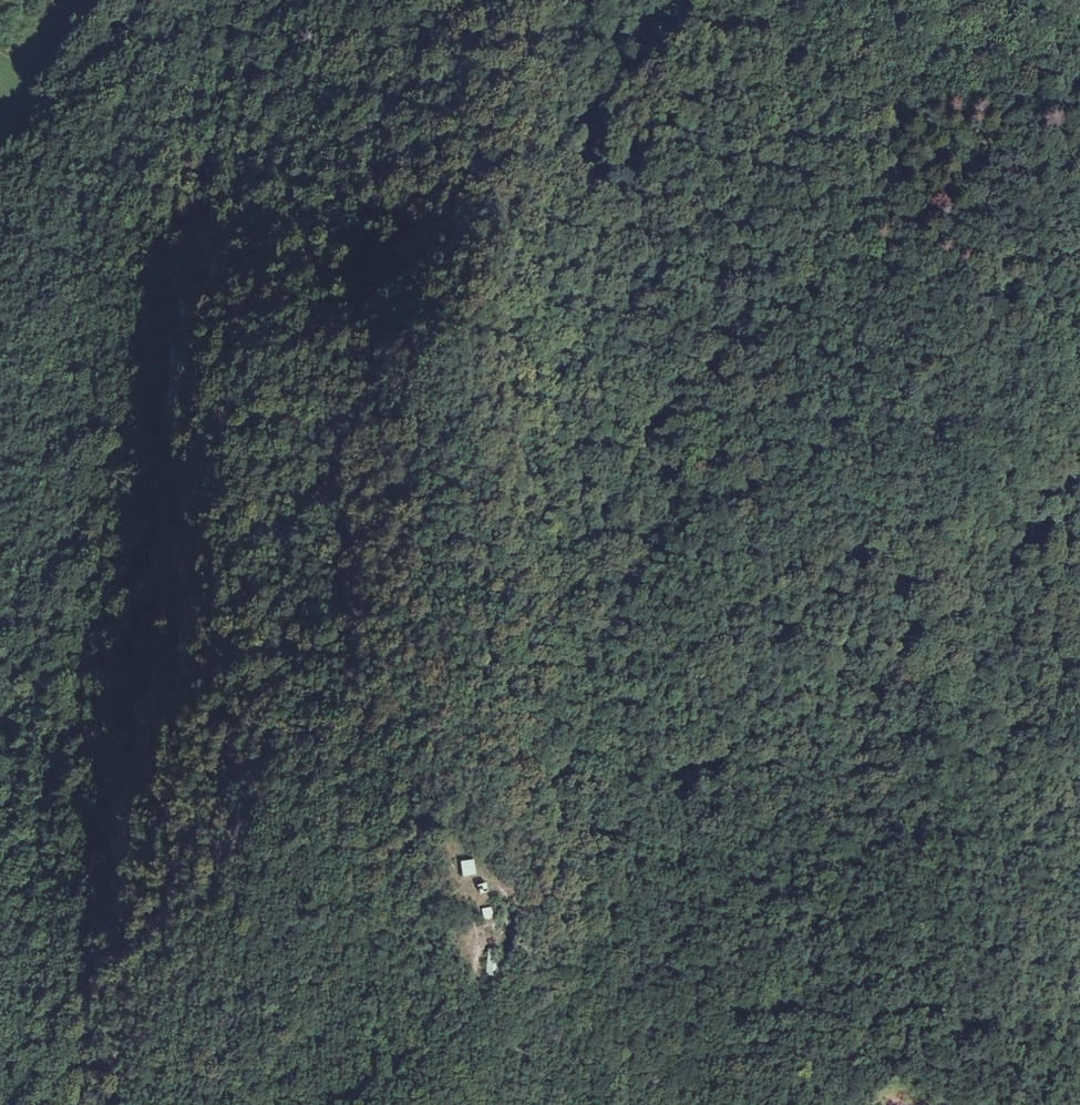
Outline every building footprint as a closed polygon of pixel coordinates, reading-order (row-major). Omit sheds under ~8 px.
[(458,864),(460,878),(475,877),(473,862),(458,864)] [(480,886),(471,888),(474,897),(482,894),(480,886)] [(488,907),(477,910),(479,921),(489,919),(488,907)] [(516,1027),(510,1032),(518,1043),(525,1039),(516,1027)]
